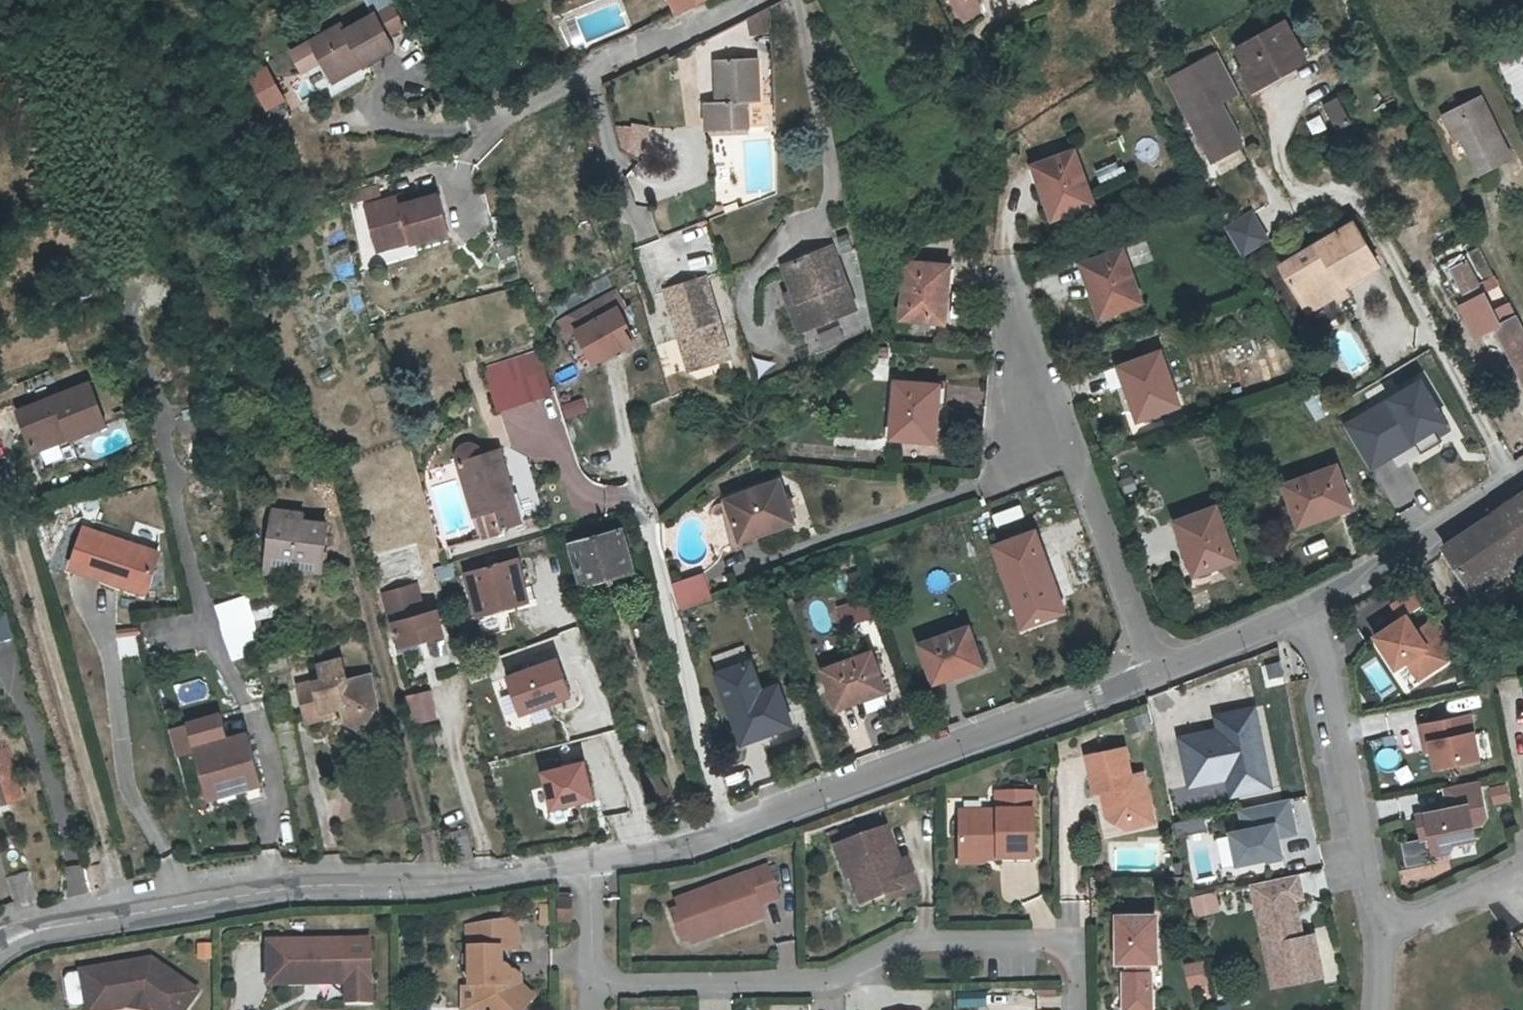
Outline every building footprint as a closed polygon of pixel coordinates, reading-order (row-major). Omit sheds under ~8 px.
[(689,15),(719,0),(682,0),(689,15)] [(401,9),(387,16),(400,40),(414,34),(401,9)] [(351,27),(299,53),(310,74),(335,62),(342,75),(370,61),(374,67),(406,51),(387,16),(387,14),(353,32),(351,27)] [(1304,60),(1284,25),(1239,50),(1248,67),(1258,86),(1304,60)] [(1168,80),(1212,162),(1241,147),(1240,140),(1220,103),(1239,93),(1218,53),(1168,80)] [(722,101),(710,101),(710,129),(752,128),(750,100),(749,79),(763,78),(761,56),(720,58),(722,101)] [(345,82),(374,67),(370,61),(342,75),(345,82)] [(272,67),(255,75),(270,105),(287,97),(272,67)] [(1247,92),(1258,86),(1248,67),(1237,72),(1247,92)] [(749,79),(750,100),(764,100),(763,78),(749,79)] [(1335,93),(1318,102),(1329,122),(1345,114),(1335,93)] [(1445,115),(1458,139),(1463,137),(1482,173),(1511,158),(1479,98),(1445,115)] [(627,147),(648,157),(655,125),(638,121),(637,126),(622,123),(627,147)] [(1094,203),(1075,151),(1034,166),(1053,218),(1094,203)] [(383,183),(362,189),(358,196),(362,201),(386,194),(383,183)] [(414,233),(417,242),(454,231),(443,194),(407,204),(404,195),(388,200),(370,206),(381,243),(414,233)] [(1341,286),(1364,273),(1377,267),(1352,223),(1339,230),(1299,252),(1278,264),(1304,310),(1326,298),(1330,296),(1332,295),(1328,287),(1337,283),(1339,287),(1341,286)] [(791,288),(794,296),(786,299),(796,327),(854,307),(835,254),(853,248),(847,231),(827,238),(830,245),(781,263),(791,288)] [(383,252),(417,242),(414,233),(381,243),(383,252)] [(1143,302),(1123,249),(1081,264),(1100,318),(1143,302)] [(1443,264),(1456,291),(1462,288),(1464,292),(1478,285),(1463,254),(1443,264)] [(950,267),(906,264),(901,318),(944,321),(950,267)] [(1499,284),(1494,274),(1485,279),(1489,288),(1499,284)] [(685,346),(697,343),(703,362),(729,355),(708,276),(669,287),(685,346)] [(1346,295),(1341,286),(1339,287),(1337,283),(1328,287),(1332,295),(1330,296),(1334,301),(1346,295)] [(573,314),(598,359),(637,336),(621,307),(627,304),(619,288),(573,314)] [(794,296),(791,288),(783,291),(786,299),(794,296)] [(1499,324),(1484,294),(1459,306),(1475,338),(1495,328),(1495,326),(1499,324)] [(1522,384),(1522,333),(1508,304),(1496,310),(1502,323),(1499,324),(1495,326),(1495,328),(1522,384)] [(836,323),(818,328),(823,343),(841,337),(836,323)] [(691,366),(703,362),(697,343),(685,346),(691,366)] [(548,351),(472,370),(481,408),(557,388),(548,351)] [(1180,403),(1161,352),(1119,367),(1138,418),(1180,403)] [(23,408),(37,443),(73,428),(76,436),(112,420),(93,377),(23,408)] [(939,385),(896,380),(891,434),(934,439),(939,385)] [(1370,468),(1415,442),(1421,452),(1440,442),(1434,432),(1445,426),(1420,382),(1345,425),(1370,468)] [(581,395),(559,402),(564,417),(586,411),(581,395)] [(73,428),(37,443),(41,451),(76,436),(73,428)] [(485,538),(502,534),(510,532),(508,526),(486,456),(482,446),(475,441),(465,444),(461,452),(461,460),(485,538)] [(505,450),(486,456),(508,526),(527,520),(505,450)] [(1353,507),(1338,468),(1284,487),(1299,528),(1353,507)] [(795,523),(779,481),(726,501),(741,542),(795,523)] [(1522,553),(1522,493),(1496,512),(1497,513),(1522,553)] [(1238,560),(1218,508),(1176,524),(1196,576),(1238,560)] [(286,567),(324,573),(332,526),(306,521),(298,515),(277,512),(270,565),(286,567)] [(1522,557),(1522,553),(1497,513),(1444,546),(1474,592),(1522,557)] [(626,527),(569,542),(582,586),(638,570),(626,527)] [(71,568),(121,584),(122,579),(149,587),(161,553),(84,530),(71,568)] [(1055,583),(1036,530),(995,545),(1014,599),(1055,583)] [(522,558),(469,572),(480,613),(532,600),(522,558)] [(285,576),(286,567),(270,565),(269,572),(285,576)] [(692,593),(695,604),(712,598),(702,577),(677,589),(680,598),(692,593)] [(146,599),(149,587),(122,579),(121,584),(118,591),(146,599)] [(398,617),(397,618),(403,642),(444,631),(439,606),(426,609),(420,581),(392,587),(398,617)] [(210,603),(229,659),(261,648),(242,592),(210,603)] [(680,598),(683,608),(695,604),(692,593),(680,598)] [(837,601),(839,621),(870,619),(868,598),(837,601)] [(255,621),(295,614),(292,602),(253,609),(255,621)] [(1433,663),(1435,666),(1461,650),(1438,615),(1417,629),(1407,614),(1375,635),(1396,667),(1407,660),(1413,656),(1423,670),(1433,663)] [(984,667),(970,628),(923,645),(936,683),(984,667)] [(552,652),(499,672),(514,713),(568,693),(552,652)] [(886,691),(872,654),(823,672),(837,709),(886,691)] [(1423,670),(1413,656),(1407,660),(1419,677),(1435,666),(1433,663),(1423,670)] [(368,716),(380,713),(373,682),(349,688),(344,668),(322,672),(325,686),(323,687),(330,722),(332,722),(331,716),(342,714),(344,721),(357,727),(368,716)] [(330,722),(323,687),(300,692),(307,727),(330,722)] [(793,726),(779,689),(729,707),(743,744),(793,726)] [(435,718),(429,693),(407,697),(413,723),(435,718)] [(1254,705),(1211,712),(1214,728),(1176,734),(1184,787),(1228,780),(1230,792),(1267,786),(1254,705)] [(383,727),(380,713),(368,716),(357,727),(344,721),(345,728),(361,738),(368,729),(383,727)] [(1480,760),(1471,713),(1420,723),(1424,742),(1430,740),(1436,769),(1480,760)] [(193,750),(225,742),(218,715),(186,723),(187,728),(193,750)] [(176,760),(195,755),(207,802),(258,788),(244,736),(225,742),(193,750),(187,728),(169,733),(176,760)] [(19,790),(0,738),(0,797),(19,790)] [(1108,811),(1127,824),(1137,810),(1154,806),(1145,768),(1133,770),(1127,742),(1088,751),(1096,788),(1103,787),(1108,785),(1110,793),(1105,797),(1108,811)] [(583,757),(535,764),(542,806),(590,798),(583,757)] [(1483,823),(1487,818),(1479,781),(1445,788),(1449,809),(1416,816),(1421,839),(1431,838),(1433,851),(1439,855),(1450,853),(1454,847),(1453,844),(1476,839),(1474,825),(1483,823)] [(374,795),(382,830),(405,824),(398,790),(374,795)] [(962,810),(962,855),(984,855),(1000,855),(1000,858),(1037,857),(1036,790),(999,791),(999,810),(962,810)] [(1292,798),(1239,809),(1243,828),(1231,830),(1238,868),(1288,858),(1284,838),(1300,834),(1292,798)] [(1156,818),(1154,806),(1137,810),(1127,824),(1156,818)] [(895,865),(901,863),(888,828),(837,847),(849,878),(853,877),(863,904),(888,894),(904,888),(895,865)] [(984,863),(984,855),(962,855),(962,863),(984,863)] [(909,859),(901,863),(895,865),(904,888),(888,894),(890,901),(906,895),(920,889),(909,859)] [(681,908),(690,933),(693,942),(763,916),(759,904),(780,897),(769,866),(678,899),(681,908)] [(1294,869),(1248,878),(1269,979),(1318,969),(1310,931),(1299,934),(1290,893),(1298,892),(1294,869)] [(30,870),(6,878),(16,907),(39,899),(30,870)] [(1191,914),(1217,912),(1216,891),(1189,893),(1191,914)] [(682,936),(690,933),(681,908),(673,910),(682,936)] [(476,919),(475,979),(481,979),(480,999),(488,1009),(522,1009),(535,995),(514,977),(511,977),(514,975),(515,972),(516,969),(515,966),(514,964),(512,962),(509,960),(506,960),(506,944),(523,944),(522,913),(476,919)] [(1120,920),(1120,964),(1127,964),(1130,964),(1130,974),(1127,974),(1126,1009),(1150,1009),(1151,974),(1147,974),(1147,964),(1151,964),(1157,964),(1157,920),(1120,920)] [(271,978),(308,978),(308,970),(349,971),(349,964),(350,936),(272,934),(271,978)] [(375,936),(350,936),(349,964),(374,964),(375,936)] [(158,1009),(161,1004),(170,1009),(183,1009),(199,982),(153,955),(83,964),(86,994),(87,999),(136,993),(151,1000),(155,1007),(158,1009)] [(1205,981),(1201,958),(1182,962),(1187,985),(1205,981)] [(86,994),(83,964),(69,965),(65,971),(67,991),(73,996),(86,994)] [(374,964),(349,964),(349,971),(349,979),(348,999),(373,1000),(374,964)] [(349,979),(349,971),(308,970),(308,978),(349,979)] [(136,993),(87,999),(88,1006),(127,1002),(151,1000),(136,993)]
